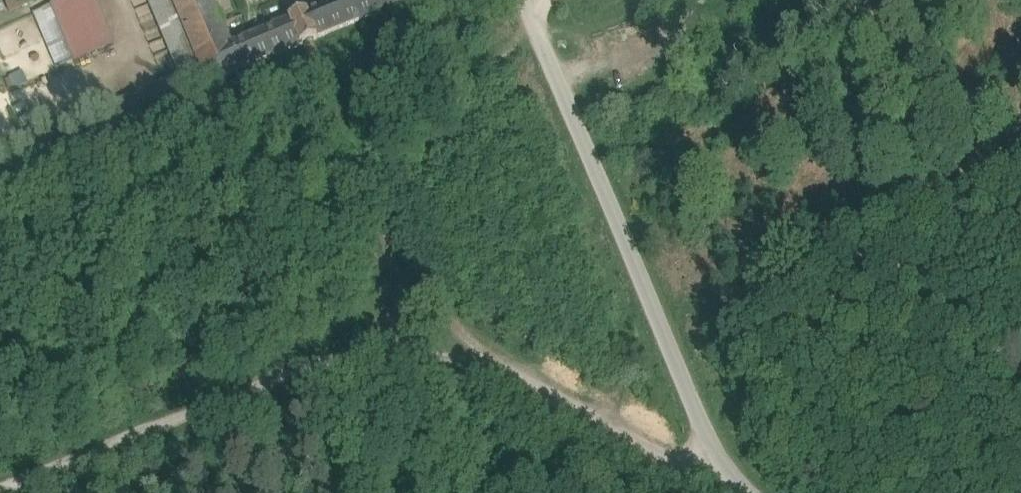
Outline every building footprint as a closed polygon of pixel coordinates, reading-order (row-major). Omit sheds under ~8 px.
[(35,14),(59,69),(114,45),(95,0),(66,0),(35,14)] [(171,0),(153,0),(185,77),(136,98),(142,112),(207,85),(171,0)] [(213,0),(171,0),(207,85),(243,70),(232,45),(231,45),(213,0)] [(232,45),(243,70),(309,42),(356,23),(346,0),(339,0),(298,17),(232,45)] [(356,23),(409,1),(409,0),(346,0),(356,23)]
